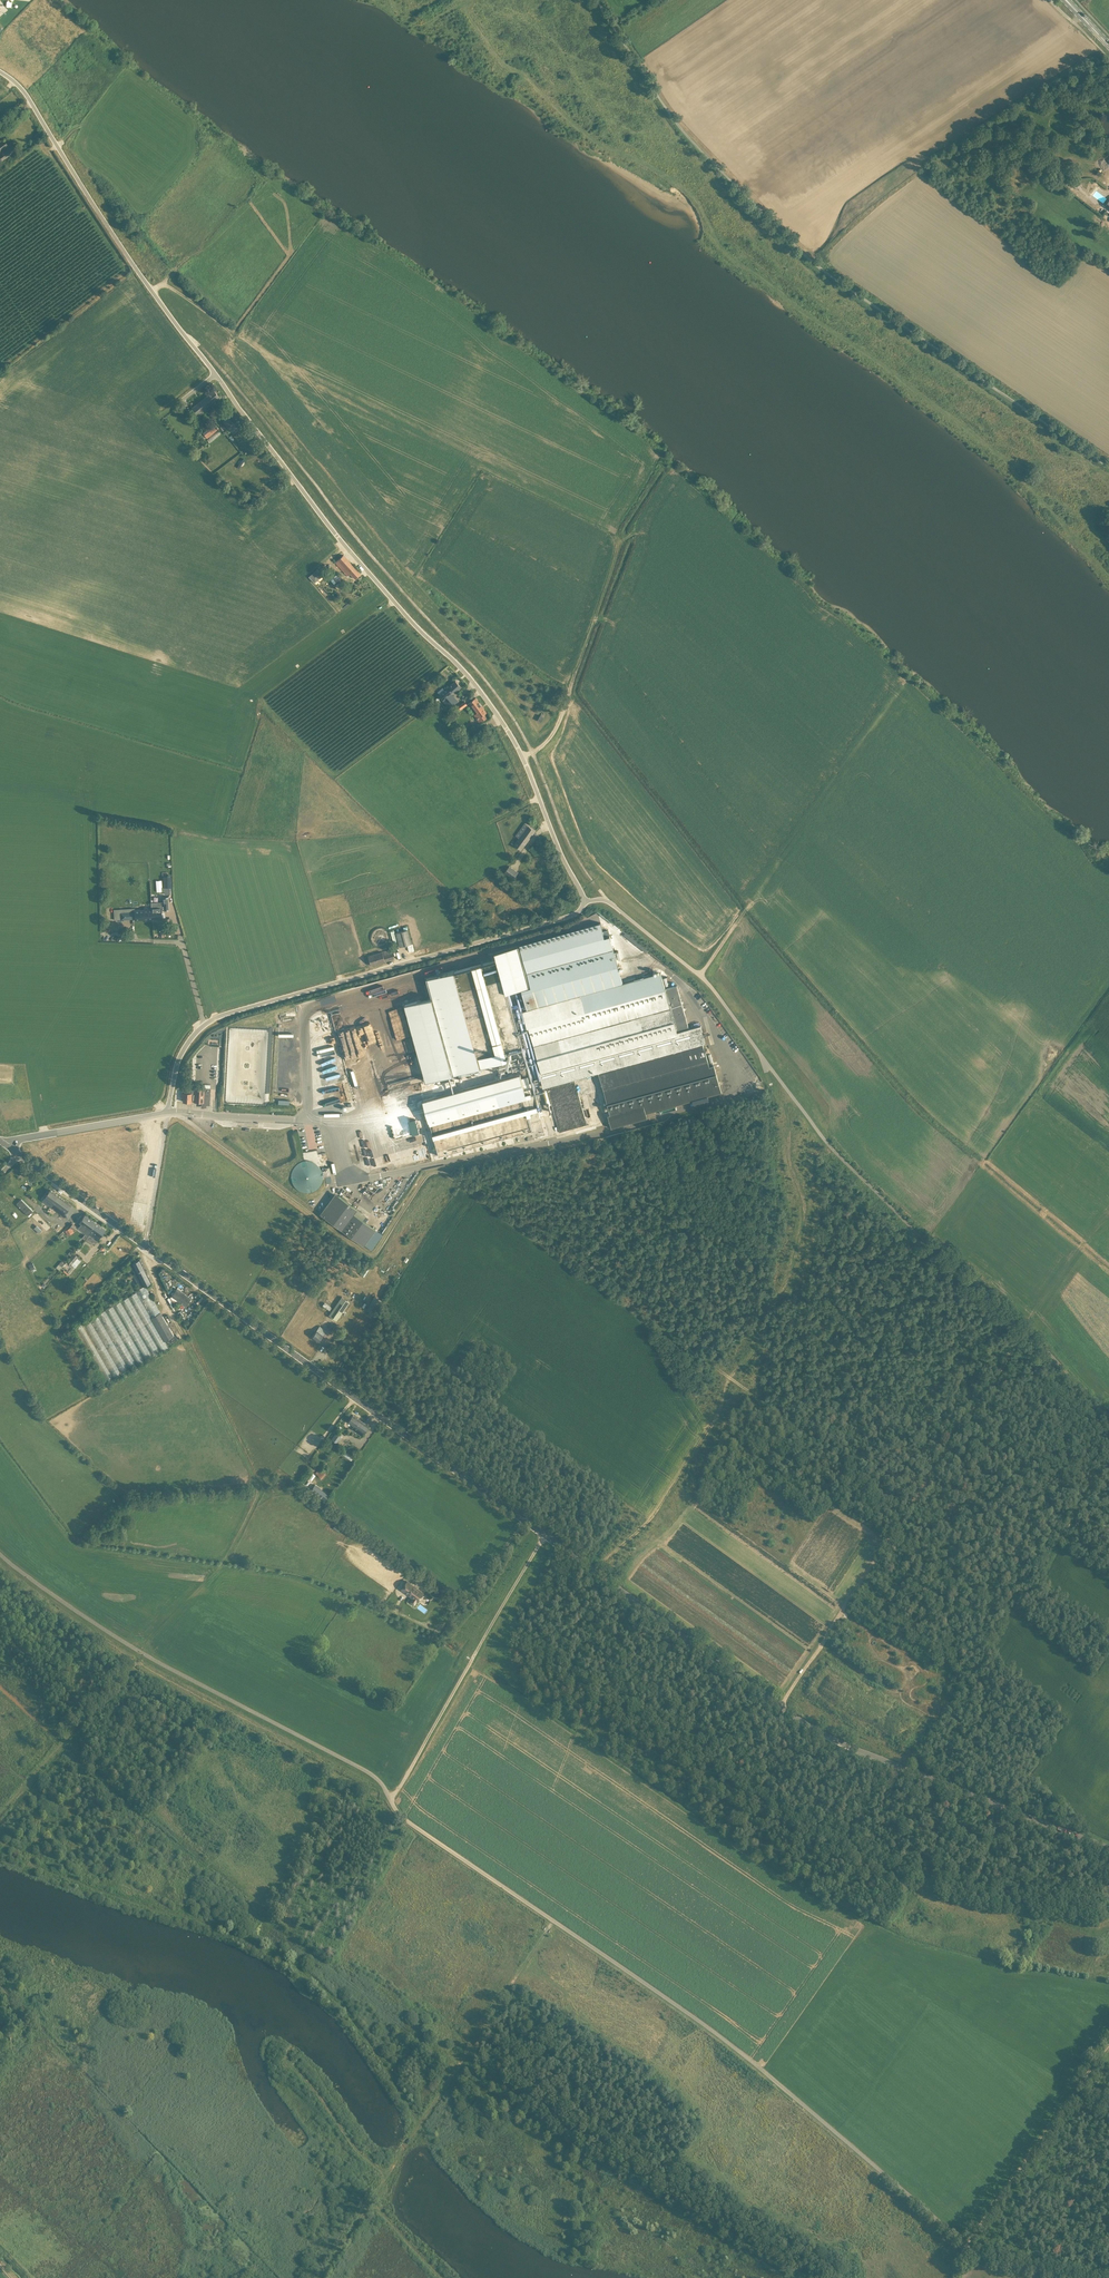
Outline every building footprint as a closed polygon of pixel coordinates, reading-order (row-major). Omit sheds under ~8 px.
[(1,161),(17,149),(16,149),(15,150),(12,145),(13,144),(8,147),(7,146),(8,145),(7,145),(3,140),(4,140),(4,139),(0,142),(0,160),(1,161)] [(219,396),(214,390),(202,399),(205,403),(207,406),(219,396)] [(205,403),(202,399),(192,407),(197,414),(207,406),(205,403)] [(230,419),(225,424),(231,431),(236,426),(233,423),(230,419)] [(207,426),(208,428),(202,432),(207,438),(217,429),(213,424),(211,425),(210,423),(207,426)] [(361,573),(343,554),(335,562),(348,576),(350,574),(355,579),(361,573)] [(462,686),(456,680),(440,695),(451,708),(458,701),(452,694),(451,693),(454,691),(455,692),(462,686)] [(483,707),(476,697),(470,702),(477,712),(475,714),(481,722),(487,717),(484,714),(487,712),(483,707)] [(460,710),(467,704),(465,701),(457,707),(453,711),(455,713),(459,709),(460,710)] [(525,823),(523,826),(517,834),(520,836),(514,844),(521,850),(536,830),(525,823)] [(505,872),(513,879),(518,872),(510,865),(505,872)] [(134,909),(135,919),(162,918),(162,909),(164,908),(164,910),(169,909),(169,902),(164,902),(163,902),(151,903),(152,906),(143,906),(143,909),(134,909)] [(388,923),(390,929),(398,927),(397,921),(388,923)] [(426,1081),(479,1066),(506,1059),(512,1057),(509,1048),(520,1044),(506,992),(521,988),(527,1008),(623,982),(610,935),(604,936),(600,922),(518,945),(495,952),(497,959),(454,971),(454,970),(426,978),(431,997),(405,1004),(411,1026),(426,1081)] [(411,943),(407,929),(396,932),(399,946),(411,943)] [(392,952),(391,948),(368,955),(370,965),(394,958),(394,957),(398,956),(397,950),(392,952)] [(610,1113),(608,1114),(612,1127),(647,1117),(646,1112),(722,1092),(714,1064),(709,1066),(703,1042),(705,1041),(701,1025),(689,1028),(687,1022),(686,1019),(686,1017),(685,1015),(677,985),(665,988),(661,972),(581,994),(522,1010),(527,1027),(529,1026),(540,1069),(539,1069),(543,1086),(599,1071),(610,1113)] [(333,993),(318,997),(320,1002),(334,998),(333,993)] [(545,1133),(544,1128),(538,1109),(532,1086),(524,1089),(520,1073),(465,1088),(423,1100),(427,1113),(426,1113),(428,1118),(428,1117),(429,1122),(430,1121),(439,1155),(452,1152),(473,1146),(475,1145),(496,1139),(498,1139),(521,1133),(522,1136),(525,1135),(531,1134),(531,1133),(532,1133),(533,1136),(545,1133)] [(560,1131),(587,1124),(574,1080),(547,1087),(560,1131)] [(194,1101),(202,1101),(202,1104),(203,1104),(204,1105),(204,1107),(206,1107),(206,1104),(210,1105),(211,1088),(204,1087),(204,1088),(194,1088),(194,1090),(192,1090),(192,1088),(182,1088),(182,1097),(183,1097),(183,1101),(186,1101),(191,1101),(191,1100),(194,1100),(194,1101)] [(55,1150),(58,1156),(64,1153),(60,1147),(55,1150)] [(71,1204),(50,1189),(45,1196),(51,1201),(48,1204),(68,1218),(76,1208),(71,1204)] [(356,1208),(335,1192),(319,1213),(363,1245),(364,1244),(375,1229),(362,1219),(353,1212),(356,1208)] [(365,1214),(356,1208),(353,1212),(362,1219),(365,1214)] [(79,1222),(81,1223),(78,1227),(85,1232),(89,1235),(86,1239),(87,1239),(93,1231),(91,1230),(96,1223),(85,1214),(79,1222)] [(105,1229),(96,1223),(91,1230),(93,1231),(87,1239),(86,1239),(94,1245),(97,1240),(98,1241),(105,1229)] [(65,1230),(67,1235),(74,1232),(71,1227),(65,1230)] [(382,1234),(375,1229),(364,1244),(371,1249),(382,1234)] [(78,1256),(74,1252),(73,1253),(71,1255),(67,1260),(75,1267),(81,1261),(77,1257),(78,1256)] [(145,1285),(151,1282),(140,1258),(132,1262),(133,1265),(132,1266),(135,1273),(133,1274),(139,1287),(135,1290),(137,1292),(150,1317),(160,1312),(145,1285)] [(364,1276),(369,1268),(364,1265),(359,1273),(364,1276)] [(186,1305),(191,1298),(177,1288),(172,1295),(169,1299),(176,1304),(179,1300),(186,1305)] [(163,1341),(164,1340),(173,1335),(160,1312),(150,1317),(137,1292),(74,1329),(105,1382),(167,1346),(163,1341)] [(342,1296),(328,1314),(336,1320),(349,1301),(342,1296)] [(371,1300),(365,1309),(373,1314),(379,1305),(371,1300)] [(312,1336),(318,1341),(326,1330),(319,1326),(312,1336)] [(369,1426),(352,1414),(348,1420),(354,1425),(351,1429),(361,1436),(369,1426)] [(342,1454),(351,1460),(354,1456),(344,1450),(342,1454)] [(318,1474),(322,1478),(326,1473),(322,1469),(318,1474)] [(328,1494),(315,1484),(311,1490),(324,1500),(328,1494)] [(412,1578),(424,1587),(428,1581),(416,1573),(412,1578)] [(417,1600),(423,1592),(407,1581),(401,1589),(412,1596),(408,1601),(414,1605),(417,1600)] [(326,1789),(323,1787),(319,1794),(326,1798),(322,1804),(325,1806),(336,1788),(329,1784),(326,1789)]
